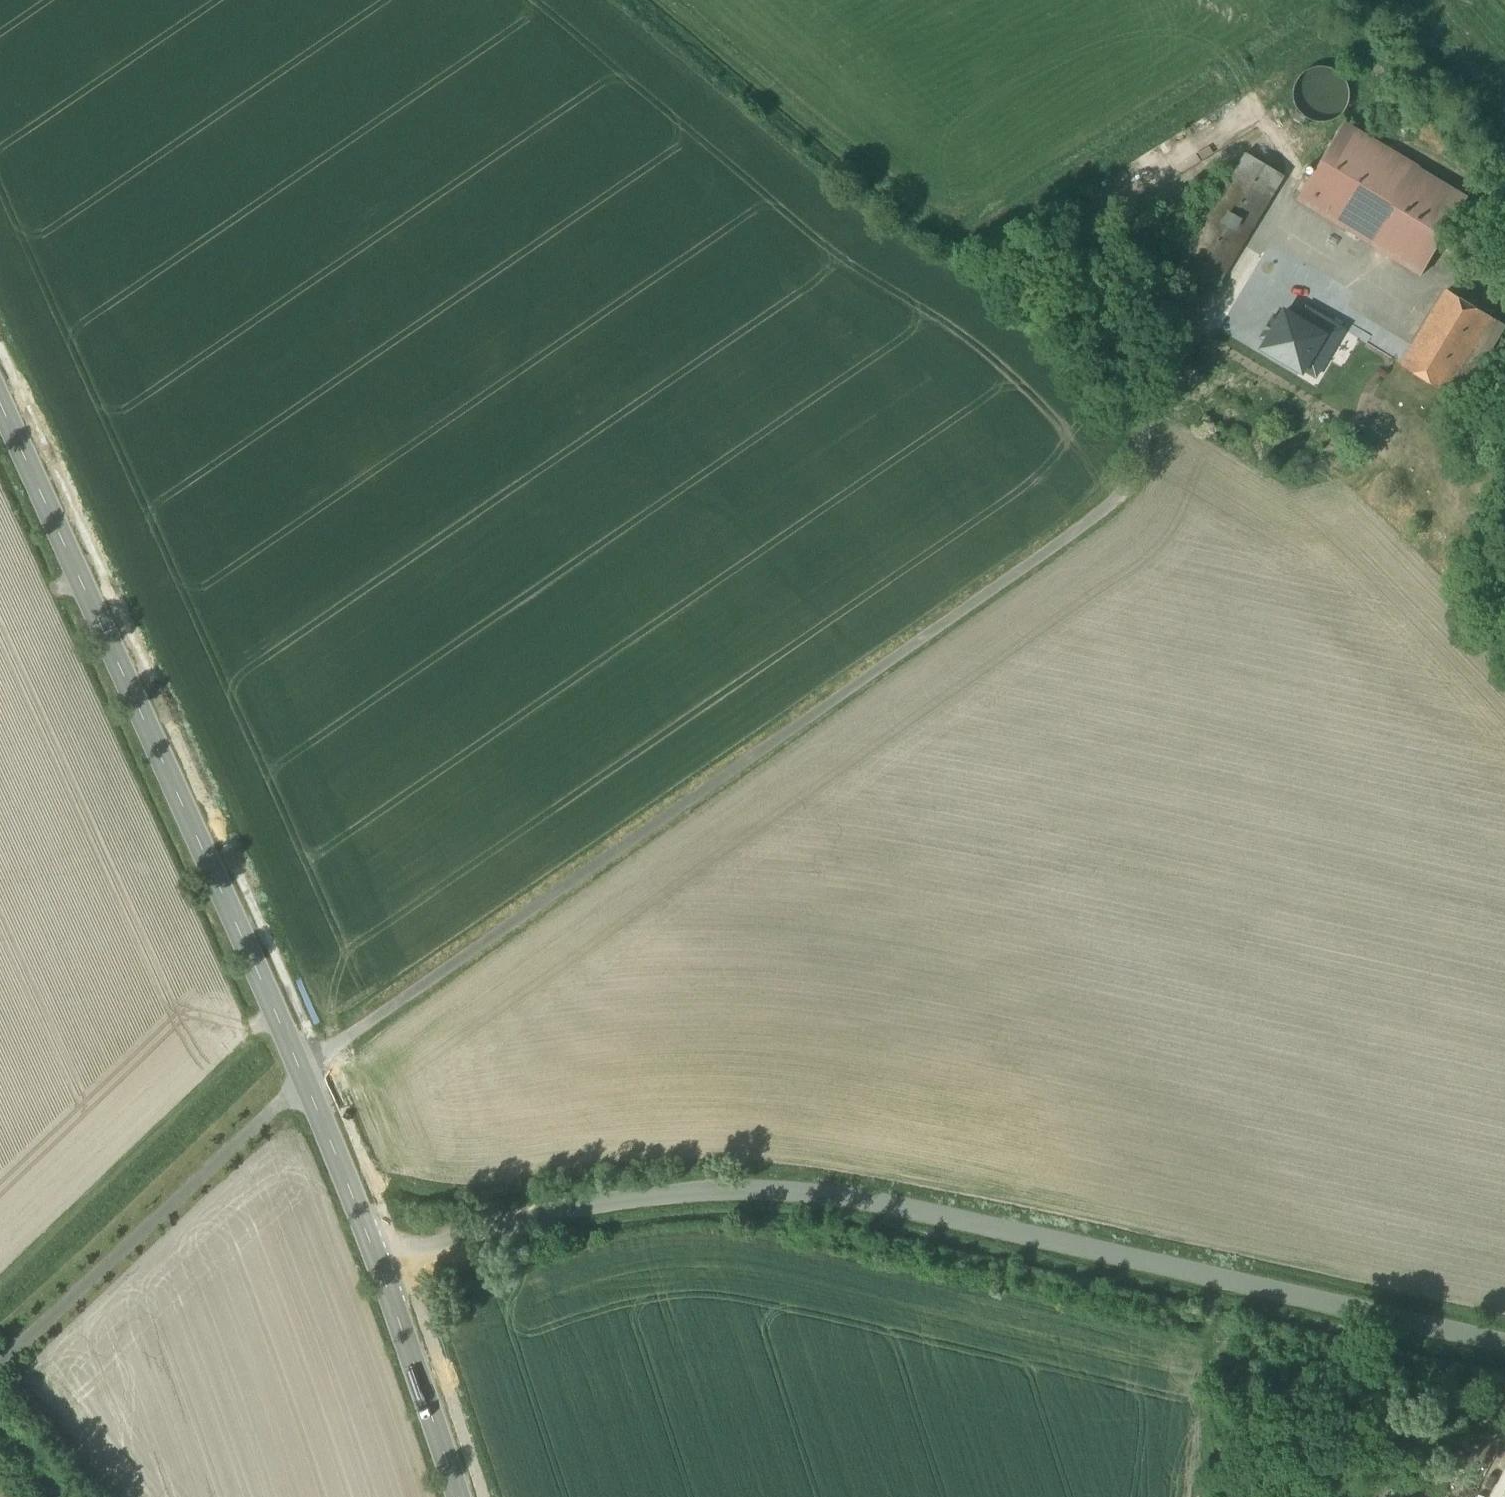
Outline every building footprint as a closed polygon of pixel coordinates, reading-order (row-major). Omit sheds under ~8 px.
[(1292,96),(1294,105),(1298,113),(1305,119),(1314,122),(1323,123),(1333,120),(1341,114),(1346,106),(1348,97),(1348,88),(1344,79),(1337,72),(1329,68),(1320,66),(1311,68),(1303,72),(1297,79),(1293,87),(1292,96)] [(1469,199),(1342,123),(1297,199),(1423,275),(1469,199)] [(1283,175),(1245,153),(1177,267),(1215,289),(1283,175)] [(1308,342),(1310,343),(1335,300),(1262,256),(1213,339),(1284,383),(1308,342)] [(1449,290),(1403,365),(1460,400),(1504,326),(1504,325),(1449,290)] [(1308,342),(1284,383),(1371,434),(1400,386),(1382,375),(1377,383),(1310,343),(1308,342)]
